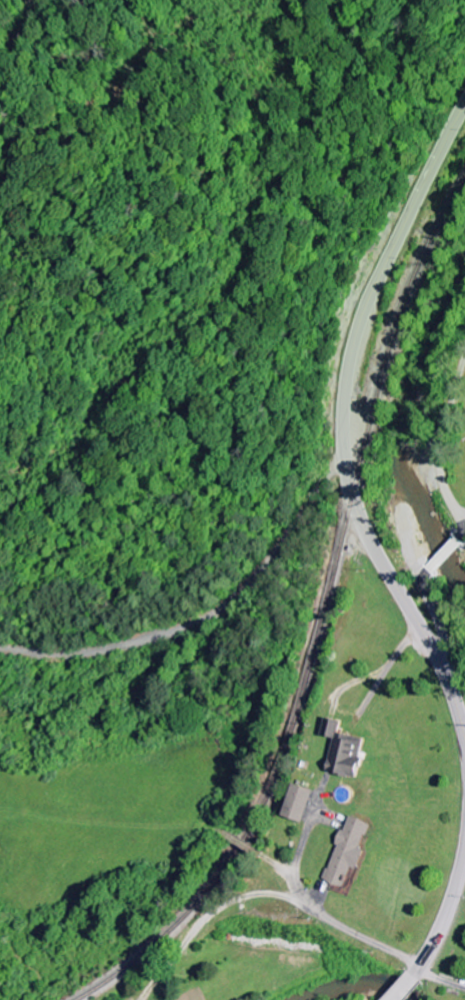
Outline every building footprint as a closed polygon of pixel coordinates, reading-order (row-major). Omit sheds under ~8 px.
[(329,774),(359,780),(367,741),(341,735),(344,723),(327,720),(324,738),(336,740),(329,774)] [(303,824),(315,792),(295,785),(283,817),(303,824)] [(326,883),(346,889),(352,870),(360,872),(366,852),(363,851),(372,824),(348,817),(326,883)]
